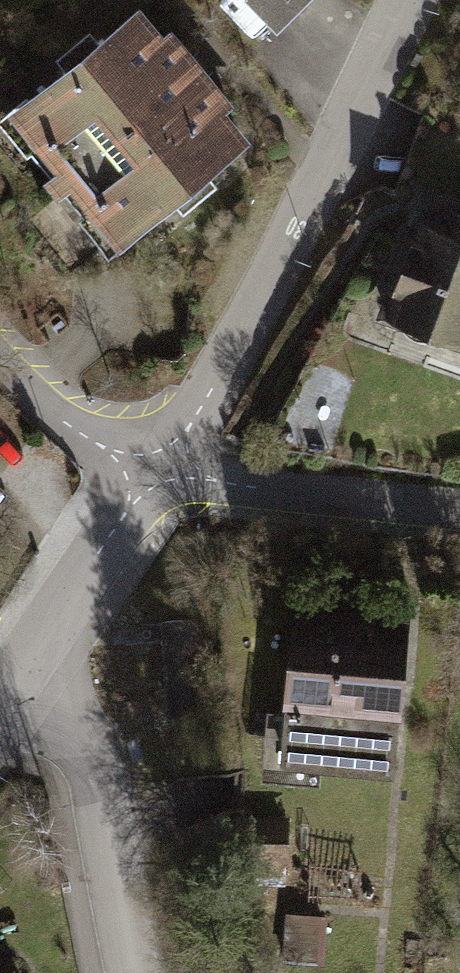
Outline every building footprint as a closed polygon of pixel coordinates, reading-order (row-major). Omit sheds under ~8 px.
[(283,38),(322,0),(245,0),(283,38)] [(0,128),(49,188),(39,196),(53,214),(64,205),(113,265),(244,158),(219,128),(225,122),(161,44),(155,49),(131,20),(0,128)] [(459,358),(459,222),(437,214),(430,232),(416,226),(378,328),(459,358)] [(413,624),(292,615),(280,774),(401,783),(413,624)] [(290,828),(233,824),(229,870),(286,874),(290,828)] [(326,971),(329,927),(285,924),(282,968),(326,971)]
